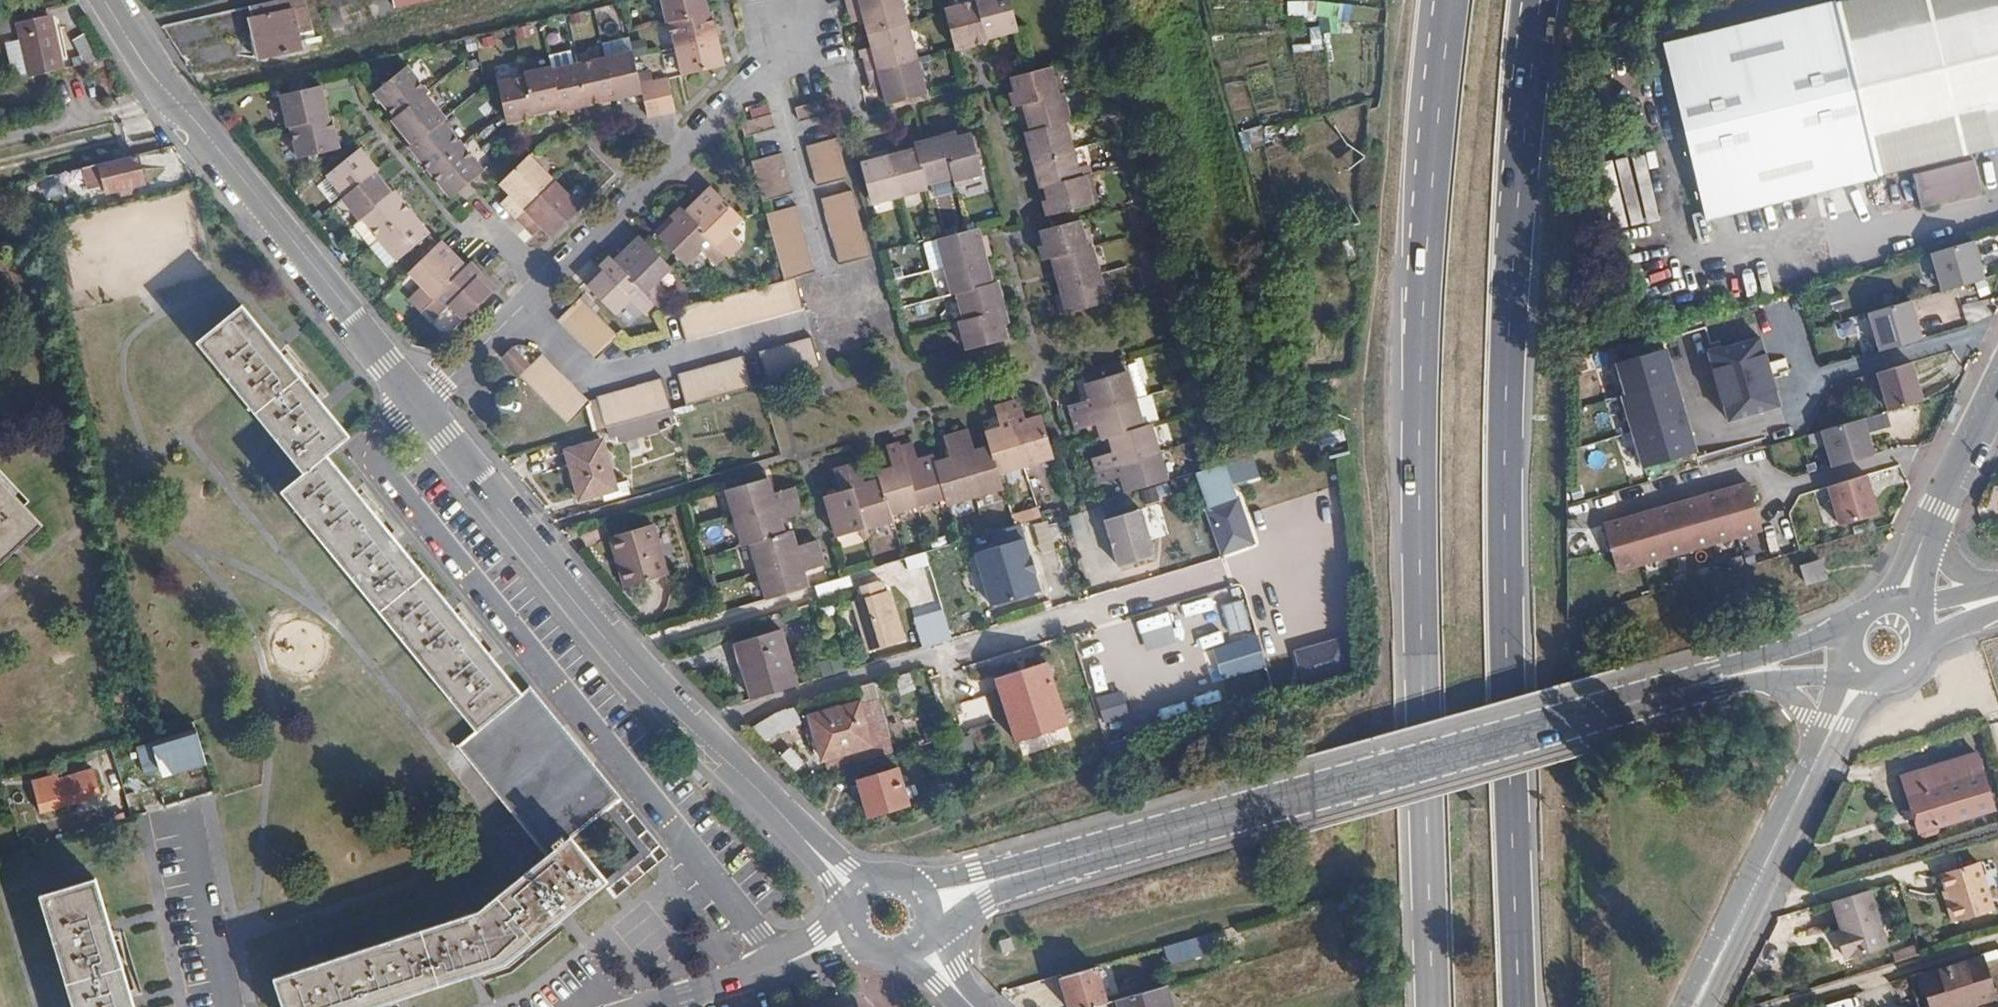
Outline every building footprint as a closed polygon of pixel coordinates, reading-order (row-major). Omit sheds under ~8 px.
[(292,0),(268,0),(252,4),(262,57),(302,48),(292,0)] [(395,8),(433,0),(393,0),(395,8)] [(710,0),(663,0),(668,20),(673,19),(712,10),(710,0)] [(869,34),(908,23),(902,0),(860,0),(849,3),(854,22),(866,20),(869,34)] [(1016,31),(1009,0),(977,0),(978,2),(986,38),(1016,31)] [(1016,31),(1020,30),(1012,0),(1009,0),(1016,31)] [(1891,168),(1921,160),(1927,182),(1986,165),(1981,145),(1997,141),(1997,0),(1825,0),(1676,38),(1726,209),(1891,168)] [(1289,1),(1289,16),(1353,17),(1353,1),(1289,1)] [(986,38),(978,2),(946,9),(956,49),(987,41),(986,38)] [(715,9),(712,10),(673,19),(680,47),(722,38),(715,9)] [(11,81),(61,68),(50,18),(17,25),(19,38),(3,42),(11,81)] [(11,31),(8,20),(0,22),(0,33),(11,31)] [(868,72),(918,60),(908,23),(869,34),(872,48),(862,50),(868,72)] [(1296,44),(1296,51),(1326,49),(1324,26),(1311,26),(1312,43),(1296,44)] [(73,66),(99,59),(83,32),(69,38),(79,55),(71,58),(73,66)] [(686,74),(727,64),(722,38),(680,47),(686,74)] [(650,116),(665,113),(658,81),(643,84),(635,51),(608,57),(617,97),(644,91),(650,116)] [(590,104),(617,97),(608,57),(582,63),(590,104)] [(891,106),(928,96),(918,60),(868,72),(874,94),(886,91),(891,106)] [(563,110),(590,104),(582,63),(555,69),(563,107),(563,110)] [(537,113),(563,107),(555,69),(554,66),(528,72),(528,75),(537,113)] [(1012,108),(1018,106),(1062,94),(1057,77),(1054,78),(1051,67),(1009,77),(1013,93),(1009,95),(1012,108)] [(375,97),(395,120),(426,96),(428,94),(407,70),(375,97)] [(537,116),(537,113),(528,75),(499,82),(508,123),(537,116)] [(658,81),(665,113),(679,111),(672,78),(658,81)] [(291,123),(296,122),(332,114),(323,81),(284,90),(291,123)] [(1062,94),(1018,106),(1022,121),(1027,120),(1030,132),(1062,122),(1069,120),(1062,94)] [(426,96),(395,120),(393,122),(413,148),(444,122),(446,120),(426,96)] [(830,115),(827,100),(797,107),(800,122),(830,115)] [(750,109),(752,120),(771,115),(768,105),(750,109)] [(332,114),(296,122),(303,153),(341,145),(334,114),(332,114)] [(771,115),(752,120),(740,122),(743,138),(775,130),(771,115)] [(444,122),(413,148),(411,149),(430,173),(464,146),(444,122)] [(1062,122),(1030,132),(1024,133),(1031,159),(1069,149),(1062,122)] [(955,133),(941,136),(952,175),(955,186),(974,181),(972,176),(981,173),(971,134),(957,138),(955,133)] [(952,175),(941,136),(913,143),(915,150),(925,183),(952,175)] [(806,145),(810,160),(841,152),(837,137),(806,145)] [(331,171),(350,194),(379,171),(378,171),(381,169),(361,146),(331,171)] [(464,146),(430,173),(451,198),(484,171),(464,146)] [(1069,149),(1031,159),(1039,187),(1045,186),(1076,178),(1069,149)] [(900,195),(888,156),(887,150),(873,155),(874,160),(860,164),(872,203),(900,195)] [(925,183),(915,150),(888,156),(900,195),(926,189),(925,183)] [(781,152),(754,159),(758,173),(785,166),(781,152)] [(810,160),(814,173),(845,165),(841,152),(810,160)] [(145,183),(139,153),(101,162),(107,190),(145,183)] [(554,236),(582,208),(530,155),(502,182),(512,193),(505,201),(536,233),(545,225),(554,236)] [(92,165),(57,173),(36,178),(39,191),(95,177),(92,165)] [(845,165),(814,173),(818,188),(849,180),(845,165)] [(1991,183),(1986,165),(1927,182),(1932,199),(1991,183)] [(785,166),(758,173),(762,186),(789,180),(785,166)] [(379,171),(350,194),(347,196),(363,216),(365,215),(395,189),(379,171)] [(1076,178),(1045,186),(1049,201),(1043,203),(1047,216),(1095,203),(1091,187),(1087,188),(1083,176),(1076,178)] [(39,191),(36,178),(31,179),(24,181),(29,205),(42,202),(39,191)] [(789,180),(762,186),(766,201),(793,194),(789,180)] [(711,187),(684,211),(727,251),(731,256),(742,246),(729,232),(743,218),(711,187)] [(395,189),(365,215),(382,236),(414,210),(397,188),(395,189)] [(821,199),(824,212),(857,204),(853,191),(821,199)] [(824,212),(827,225),(860,217),(857,204),(824,212)] [(727,251),(684,211),(679,206),(654,233),(685,263),(700,249),(714,263),(727,251)] [(796,206),(769,213),(773,227),(800,220),(796,206)] [(414,210),(382,236),(400,258),(432,233),(414,210)] [(773,227),(769,213),(765,214),(768,228),(773,227)] [(827,225),(831,240),(863,231),(860,217),(827,225)] [(800,220),(773,227),(776,239),(803,233),(800,220)] [(1042,261),(1051,259),(1090,248),(1086,230),(1079,232),(1076,221),(1039,231),(1043,247),(1039,249),(1042,261)] [(936,240),(945,269),(986,259),(990,257),(985,241),(981,242),(977,229),(936,240)] [(831,240),(835,253),(867,245),(863,231),(831,240)] [(803,233),(776,239),(779,252),(780,254),(808,247),(803,233)] [(639,236),(613,261),(657,302),(663,307),(673,296),(657,282),(671,267),(639,236)] [(776,239),(772,240),(776,255),(780,254),(779,252),(776,239)] [(1938,249),(1944,288),(1996,277),(1983,239),(1938,249)] [(425,310),(430,306),(465,269),(440,242),(413,269),(427,286),(414,299),(425,310)] [(835,253),(837,261),(869,252),(867,245),(835,253)] [(808,247),(780,254),(783,266),(811,259),(808,247)] [(1090,248),(1051,259),(1058,284),(1098,274),(1090,248)] [(869,252),(837,261),(837,264),(869,256),(869,252)] [(657,302),(613,261),(609,256),(582,283),(612,314),(626,301),(643,316),(657,302)] [(811,259),(783,266),(785,276),(814,268),(811,259)] [(986,259),(945,269),(952,294),(956,293),(993,284),(986,259)] [(452,305),(464,318),(495,289),(472,264),(465,269),(430,306),(440,316),(452,305)] [(785,276),(783,266),(779,267),(783,281),(796,277),(815,271),(814,268),(785,276)] [(1098,274),(1058,284),(1062,298),(1058,300),(1062,315),(1105,303),(1098,274)] [(686,301),(698,292),(686,276),(674,285),(686,301)] [(796,277),(783,281),(791,311),(804,307),(796,277)] [(791,311),(783,281),(769,284),(778,315),(791,311)] [(993,284),(956,293),(963,321),(1004,310),(996,283),(993,284)] [(778,315),(769,284),(755,289),(764,319),(778,315)] [(764,319),(755,289),(742,293),(751,322),(764,319)] [(751,322),(742,293),(728,297),(736,326),(751,322)] [(1866,310),(1880,353),(1932,338),(1919,294),(1866,310)] [(568,326),(590,306),(581,296),(559,317),(568,326)] [(736,326),(728,297),(715,300),(723,330),(736,326)] [(715,300),(703,304),(711,333),(723,330),(715,300)] [(703,304),(689,308),(697,337),(711,333),(703,304)] [(600,317),(590,306),(568,326),(578,337),(600,317)] [(287,495),(470,718),(514,682),(495,658),(331,459),(355,440),(248,308),(203,347),(308,477),(287,495)] [(697,337),(689,308),(677,311),(684,341),(697,337)] [(1004,310),(963,321),(955,323),(960,340),(964,339),(967,350),(1007,339),(1004,326),(1009,325),(1004,310)] [(609,326),(600,317),(578,337),(587,347),(609,326)] [(1823,322),(1826,343),(1854,340),(1852,320),(1823,322)] [(620,337),(609,326),(587,347),(597,358),(620,337)] [(812,336),(799,340),(808,372),(820,368),(818,358),(812,336)] [(1776,408),(1755,338),(1707,352),(1728,423),(1776,408)] [(808,372),(799,340),(786,344),(794,376),(808,372)] [(794,376),(786,344),(771,348),(780,380),(794,376)] [(1616,365),(1651,471),(1714,450),(1679,345),(1616,365)] [(518,375),(528,365),(511,346),(500,356),(518,375)] [(780,380),(771,348),(759,351),(768,384),(780,380)] [(542,353),(528,365),(518,375),(527,385),(551,363),(542,353)] [(741,391),(754,388),(745,355),(732,359),(741,391)] [(729,395),(741,391),(732,359),(719,363),(729,395)] [(570,383),(551,363),(527,385),(548,406),(570,383)] [(713,399),(729,395),(719,363),(704,367),(713,399)] [(1913,363),(1877,373),(1888,412),(1924,402),(1913,363)] [(700,403),(713,399),(704,367),(693,370),(700,403)] [(1097,407),(1139,396),(1131,367),(1089,380),(1093,395),(1097,407)] [(680,374),(688,406),(690,406),(700,403),(693,370),(680,374)] [(661,414),(672,411),(664,379),(652,382),(661,414)] [(638,386),(647,418),(661,414),(652,382),(638,386)] [(581,394),(570,383),(548,406),(557,416),(581,394)] [(633,422),(641,419),(647,418),(638,386),(625,390),(633,422)] [(625,390),(611,394),(620,425),(633,422),(625,390)] [(590,404),(581,394),(557,416),(566,426),(590,404)] [(599,397),(607,429),(615,427),(620,425),(611,394),(599,397)] [(1020,395),(1010,398),(1029,466),(1058,457),(1044,413),(1026,417),(1020,395)] [(1074,400),(1078,413),(1097,407),(1093,395),(1074,400)] [(1116,434),(1148,425),(1139,396),(1097,407),(1078,413),(1081,426),(1103,420),(1108,436),(1116,434)] [(1029,466),(1010,398),(997,402),(1004,424),(989,429),(993,446),(1002,474),(1029,466)] [(1887,413),(1866,419),(1870,433),(1891,427),(1887,413)] [(620,425),(615,427),(619,443),(645,435),(641,419),(633,422),(620,425)] [(1866,419),(1821,432),(1831,467),(1876,454),(1870,433),(1866,419)] [(1103,468),(1165,449),(1157,423),(1148,425),(1116,434),(1120,449),(1100,455),(1103,468)] [(1002,474),(993,446),(979,449),(972,428),(960,432),(981,497),(1006,489),(1002,474)] [(981,497),(960,432),(946,436),(952,459),(939,463),(949,496),(952,506),(981,497)] [(921,505),(905,447),(903,442),(890,446),(896,467),(881,471),(884,479),(894,513),(921,505)] [(615,491),(603,443),(568,451),(581,499),(615,491)] [(949,496),(939,463),(938,455),(921,460),(917,444),(905,447),(921,505),(949,496)] [(1133,491),(1174,479),(1165,449),(1103,468),(1107,481),(1128,475),(1133,491)] [(894,513),(884,479),(869,483),(863,462),(850,466),(870,530),(896,522),(894,513)] [(870,530),(850,466),(837,469),(842,490),(830,495),(843,538),(870,530)] [(739,520),(801,502),(797,488),(777,493),(769,471),(729,483),(739,520)] [(1827,487),(1839,525),(1878,514),(1866,476),(1827,487)] [(0,488),(0,565),(39,530),(0,488)] [(1760,533),(1747,488),(1604,530),(1617,575),(1760,533)] [(1239,498),(1205,509),(1220,555),(1254,544),(1239,498)] [(747,546),(755,544),(788,534),(785,520),(804,515),(801,502),(739,520),(747,546)] [(1154,555),(1141,509),(1107,519),(1120,564),(1154,555)] [(1091,510),(1071,515),(1081,549),(1100,544),(1091,510)] [(614,537),(620,554),(625,552),(635,586),(672,575),(657,524),(614,537)] [(994,533),(999,548),(1026,540),(1021,525),(994,533)] [(755,544),(764,573),(828,555),(823,540),(802,546),(798,532),(788,534),(755,544)] [(1032,559),(1026,540),(978,554),(994,607),(1042,593),(1036,574),(1038,573),(1034,558),(1032,559)] [(625,552),(620,554),(630,587),(635,586),(625,552)] [(907,559),(910,572),(931,566),(927,553),(907,559)] [(764,573),(772,600),(814,587),(810,573),(831,566),(828,555),(764,573)] [(1829,579),(1823,562),(1803,568),(1808,585),(1829,579)] [(902,643),(888,594),(854,603),(868,652),(902,643)] [(922,616),(931,646),(954,639),(945,609),(922,616)] [(915,618),(924,648),(931,646),(922,616),(915,618)] [(735,645),(752,700),(797,687),(781,632),(735,645)] [(1255,635),(1213,648),(1223,681),(1266,668),(1255,635)] [(1342,637),(1294,650),(1303,682),(1351,668),(1342,637)] [(1025,720),(1062,709),(1049,666),(1028,673),(1030,680),(999,690),(1010,724),(1025,720)] [(1030,680),(1028,673),(997,682),(999,690),(1030,680)] [(514,682),(470,718),(482,734),(527,697),(514,682)] [(1098,698),(1106,724),(1133,716),(1125,690),(1098,698)] [(986,696),(957,704),(964,730),(993,722),(986,696)] [(482,734),(464,749),(551,856),(484,911),(277,972),(288,1006),(360,1006),(505,964),(609,884),(572,839),(616,805),(527,697),(482,734)] [(811,718),(822,762),(868,750),(858,706),(811,718)] [(1068,729),(1062,709),(1025,720),(1010,724),(1016,745),(1068,729)] [(164,770),(165,776),(215,763),(206,730),(154,745),(153,742),(138,746),(146,775),(164,770)] [(992,749),(988,730),(953,739),(930,746),(936,765),(992,749)] [(1997,809),(1977,746),(1921,763),(1924,772),(1904,777),(1921,833),(1923,832),(1928,837),(1938,833),(1940,830),(1941,826),(1997,809)] [(822,762),(826,774),(871,761),(868,750),(822,762)] [(104,779),(101,770),(34,788),(42,814),(83,804),(81,800),(118,790),(115,776),(104,779)] [(907,811),(897,775),(859,784),(869,820),(907,811)] [(1979,862),(1941,874),(1946,890),(1949,901),(1946,902),(1951,922),(1992,909),(1979,862)] [(1946,890),(1941,874),(1931,877),(1936,893),(1943,891),(1946,890)] [(97,879),(44,896),(77,1006),(135,1006),(97,879)] [(1868,890),(1831,901),(1842,937),(1839,939),(1846,960),(1887,948),(1868,890)] [(1891,955),(1893,964),(1920,956),(1917,947),(1891,955)] [(1982,960),(1923,978),(1932,1006),(1969,1006),(1995,999),(1982,960)] [(1067,1006),(1098,1006),(1105,1005),(1095,971),(1060,982),(1067,1006)] [(1118,1006),(1171,1006),(1165,988),(1117,1002),(1118,1006)]
